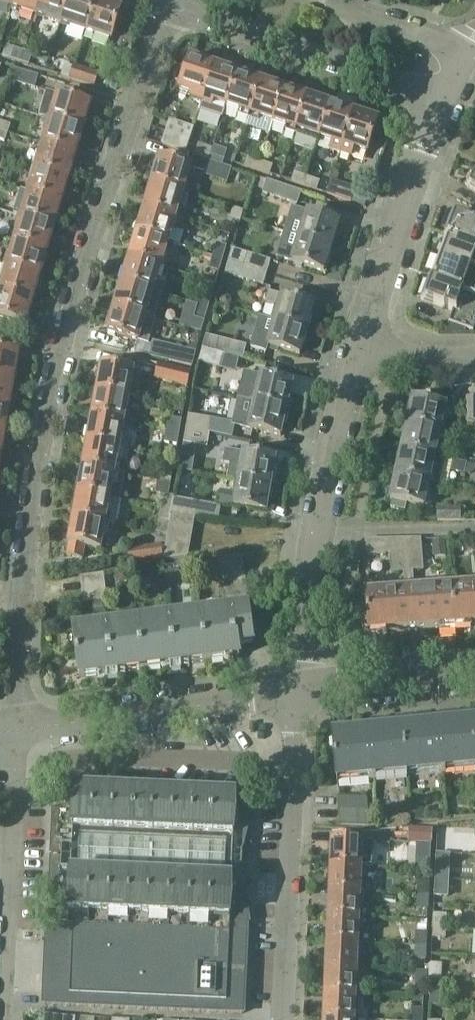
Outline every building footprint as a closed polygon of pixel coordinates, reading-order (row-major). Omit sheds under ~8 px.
[(36,14),(41,0),(13,0),(11,6),(10,9),(17,11),(18,8),(36,14)] [(36,14),(36,17),(42,19),(43,16),(61,23),(69,0),(41,0),(36,14)] [(86,31),(97,0),(69,0),(61,23),(60,25),(68,28),(69,25),(86,31)] [(86,31),(85,33),(93,36),(93,33),(111,39),(122,7),(100,0),(97,0),(86,31)] [(21,63),(24,52),(15,49),(11,60),(21,63)] [(24,52),(21,63),(30,66),(34,55),(24,52)] [(192,58),(181,91),(194,96),(193,99),(203,103),(215,66),(192,58)] [(65,64),(65,65),(62,74),(70,77),(73,67),(65,64)] [(9,79),(7,84),(14,86),(16,81),(34,88),(38,75),(14,66),(9,79)] [(203,103),(200,111),(223,119),(228,106),(232,94),(239,74),(215,66),(203,103)] [(98,74),(73,67),(70,77),(94,85),(98,74)] [(232,94),(228,106),(241,111),(239,117),(249,120),(252,109),(262,81),(239,74),(232,94)] [(252,109),(249,120),(259,124),(257,130),(271,134),(275,122),(286,89),(262,81),(252,109)] [(286,89),(275,122),(287,127),(286,133),(296,136),(309,97),(286,89)] [(48,92),(41,116),(50,119),(83,129),(91,104),(53,93),(48,92)] [(309,97),(296,136),(318,143),(320,137),(331,104),(309,97)] [(331,104),(320,137),(333,142),(330,150),(341,154),(342,151),(342,150),(355,112),(331,104)] [(342,151),(341,154),(351,157),(354,148),(367,152),(378,120),(355,112),(342,150),(342,151)] [(50,119),(43,144),(76,154),(83,129),(50,119)] [(8,134),(11,124),(0,120),(0,132),(8,134)] [(170,120),(166,134),(189,142),(194,128),(170,120)] [(189,142),(166,134),(163,144),(186,152),(189,142)] [(43,144),(36,168),(69,178),(76,154),(43,144)] [(212,157),(226,161),(229,151),(216,147),(212,157)] [(258,169),(261,160),(249,156),(246,165),(258,169)] [(160,158),(153,183),(184,193),(192,168),(160,158)] [(232,168),(221,164),(210,160),(206,174),(227,182),(232,168)] [(274,164),(261,160),(258,169),(271,173),(274,164)] [(36,168),(28,193),(61,203),(69,178),(36,168)] [(293,180),(305,184),(308,175),(296,171),(293,180)] [(335,171),(328,193),(351,201),(355,189),(337,182),(340,173),(335,171)] [(466,186),(474,192),(474,171),(466,186)] [(320,179),(308,175),(305,184),(318,189),(320,179)] [(263,192),(297,204),(301,191),(267,180),(263,192)] [(152,185),(145,208),(177,217),(184,195),(184,193),(153,183),(152,185)] [(21,190),(14,215),(21,217),(54,227),(61,203),(28,193),(21,190)] [(244,210),(233,207),(229,220),(240,223),(244,210)] [(145,209),(138,232),(169,242),(176,219),(177,217),(145,208),(145,209)] [(295,208),(287,233),(332,247),(333,244),(334,244),(337,234),(336,233),(339,222),(318,216),(319,214),(311,212),(310,213),(295,208)] [(452,214),(444,235),(448,236),(474,246),(474,222),(452,214)] [(21,217),(14,241),(47,251),(54,227),(21,217)] [(137,234),(130,258),(161,268),(168,244),(169,242),(138,232),(137,234)] [(287,233),(279,257),(280,257),(295,262),(295,263),(302,266),(302,265),(323,272),(327,260),(329,260),(332,249),(331,249),(332,247),(287,233)] [(448,236),(447,240),(445,239),(439,257),(474,270),(474,246),(448,236)] [(14,241),(7,266),(40,275),(47,251),(14,241)] [(217,241),(213,255),(223,258),(227,245),(217,241)] [(232,251),(229,262),(245,267),(248,255),(232,251)] [(223,258),(213,255),(210,267),(220,270),(223,258)] [(248,255),(245,267),(266,273),(270,262),(270,261),(248,255)] [(439,257),(432,276),(434,276),(433,280),(474,294),(474,270),(439,257)] [(130,259),(123,282),(154,291),(161,269),(161,268),(130,258),(130,259)] [(229,262),(225,274),(263,286),(263,284),(266,273),(245,267),(229,262)] [(0,289),(0,290),(32,300),(40,275),(7,266),(0,289)] [(433,280),(429,278),(421,299),(445,308),(446,307),(449,309),(454,311),(449,323),(474,332),(474,328),(474,294),(433,280)] [(122,284),(115,307),(154,319),(162,294),(154,291),(123,282),(122,284)] [(25,324),(32,300),(0,290),(0,317),(25,324)] [(202,293),(199,305),(208,308),(212,296),(202,293)] [(270,293),(267,304),(276,306),(272,321),(307,331),(308,328),(309,328),(312,318),(311,317),(314,305),(292,299),(293,298),(286,296),(286,298),(270,294),(270,293)] [(232,302),(230,298),(229,297),(223,296),(220,301),(223,306),(229,307),(232,302)] [(204,319),(208,308),(199,305),(195,316),(204,319)] [(115,308),(108,331),(149,344),(156,319),(154,319),(115,307),(115,308)] [(259,318),(251,348),(267,353),(269,346),(272,347),(271,349),(277,350),(277,349),(299,355),(303,343),(304,344),(307,334),(306,333),(307,331),(272,321),(259,318)] [(206,336),(203,347),(225,353),(242,358),(245,346),(206,336)] [(181,363),(185,349),(155,341),(151,355),(181,363)] [(221,368),(225,353),(203,347),(199,362),(221,368)] [(14,379),(19,354),(0,351),(0,377),(14,379)] [(190,372),(159,365),(156,378),(187,386),(190,372)] [(101,366),(96,393),(132,400),(138,401),(144,373),(137,372),(101,366)] [(246,372),(240,399),(254,402),(289,410),(292,398),(289,397),(293,383),(254,374),(246,372)] [(10,404),(14,379),(0,377),(0,402),(10,404)] [(96,393),(91,417),(127,424),(132,400),(96,393)] [(408,420),(407,424),(440,431),(444,414),(453,416),(455,405),(446,405),(413,397),(411,404),(413,405),(412,409),(410,408),(410,410),(411,410),(409,420),(408,420)] [(239,399),(233,425),(280,436),(284,420),(286,421),(289,410),(254,402),(240,399),(239,399)] [(6,429),(10,404),(0,402),(0,428),(6,429)] [(189,413),(186,430),(208,435),(212,418),(189,413)] [(91,417),(87,442),(122,449),(127,424),(91,417)] [(169,417),(167,430),(179,433),(182,419),(169,417)] [(403,444),(402,449),(435,456),(444,459),(450,433),(440,431),(407,424),(405,430),(407,431),(406,435),(404,434),(404,436),(406,436),(404,445),(403,444)] [(177,444),(179,433),(167,430),(165,442),(177,444)] [(184,442),(179,470),(191,471),(196,445),(206,447),(208,435),(186,430),(184,442)] [(474,449),(474,438),(465,436),(463,446),(474,449)] [(87,442),(82,468),(117,475),(120,461),(128,462),(131,451),(122,449),(87,442)] [(397,471),(396,475),(429,482),(439,484),(444,459),(435,456),(402,449),(400,456),(401,456),(400,460),(399,459),(399,461),(400,461),(398,471),(397,471)] [(225,451),(223,463),(230,464),(228,479),(238,480),(273,486),(275,473),(272,473),(275,459),(236,453),(225,451)] [(452,471),(465,474),(466,473),(473,475),(474,473),(474,465),(454,461),(452,471)] [(161,467),(159,480),(173,483),(175,470),(161,467)] [(82,468),(77,493),(121,502),(126,476),(117,475),(82,468)] [(392,496),(391,500),(393,501),(391,508),(405,511),(407,504),(424,507),(429,482),(396,475),(395,479),(396,479),(395,485),(394,485),(393,486),(395,487),(393,496),(392,496)] [(159,480),(157,493),(165,495),(170,496),(171,493),(173,483),(159,480)] [(221,492),(219,503),(266,511),(268,497),(271,498),(273,486),(238,480),(235,494),(221,492)] [(77,493),(72,519),(107,526),(116,528),(121,502),(77,493)] [(174,497),(171,513),(195,517),(197,501),(174,497)] [(439,506),(439,520),(467,520),(467,507),(439,506)] [(170,521),(169,526),(192,531),(195,517),(171,513),(170,521)] [(70,543),(67,555),(83,558),(85,546),(101,549),(104,534),(106,535),(107,526),(72,519),(68,543),(70,543)] [(159,519),(156,533),(167,535),(169,526),(170,521),(161,519),(159,519)] [(167,535),(166,540),(190,544),(192,531),(169,526),(167,535)] [(423,571),(422,560),(421,539),(410,540),(412,571),(423,571)] [(166,540),(163,560),(187,556),(190,544),(166,540)] [(393,554),(393,550),(392,540),(366,540),(367,554),(393,554)] [(404,571),(403,561),(403,540),(392,540),(393,550),(393,554),(394,572),(404,571)] [(160,544),(127,548),(129,564),(162,560),(160,544)] [(219,559),(221,573),(244,570),(242,556),(219,559)] [(167,571),(166,571),(167,583),(179,581),(178,570),(176,570),(167,571)] [(221,573),(223,585),(245,581),(244,570),(221,573)] [(81,577),(83,591),(105,588),(103,574),(81,577)] [(247,594),(245,581),(223,585),(225,597),(247,594)] [(370,635),(387,633),(408,630),(441,628),(441,624),(444,624),(446,629),(456,628),(453,590),(391,595),(390,585),(366,587),(370,635)] [(107,599),(105,588),(83,591),(84,602),(107,599)] [(453,590),(456,628),(465,627),(466,623),(471,622),(471,626),(474,626),(474,589),(453,590)] [(233,658),(240,657),(238,646),(253,644),(249,608),(201,614),(207,661),(225,659),(224,654),(232,653),(233,658)] [(201,614),(138,623),(144,669),(161,667),(161,663),(169,662),(170,668),(182,666),(181,660),(189,659),(190,664),(207,661),(201,614)] [(106,675),(107,675),(118,673),(117,668),(126,667),(127,671),(144,669),(138,623),(75,631),(81,678),(85,677),(85,676),(95,675),(95,676),(98,676),(97,671),(106,670),(106,675)] [(474,771),(474,749),(473,724),(403,730),(408,778),(474,771)] [(338,785),(408,778),(403,730),(364,734),(335,737),(334,736),(333,736),(338,785)] [(52,844),(51,857),(58,857),(57,865),(55,918),(69,919),(68,929),(74,929),(73,943),(73,956),(72,969),(72,982),(71,994),(83,995),(95,996),(108,996),(120,997),(132,997),(145,998),(158,999),(157,1009),(163,1010),(164,999),(177,999),(189,1000),(201,1001),(213,1001),(226,1002),(226,1012),(244,1013),(247,952),(248,923),(250,923),(242,875),(232,874),(234,846),(243,846),(254,802),(236,798),(235,798),(235,799),(211,798),(181,796),(135,794),(114,793),(114,796),(108,796),(108,793),(94,793),(94,796),(87,795),(87,792),(76,792),(75,792),(74,809),(67,811),(60,813),(58,844),(52,844)] [(367,796),(339,795),(341,810),(369,811),(367,796)] [(425,807),(413,808),(414,819),(427,818),(425,807)] [(341,810),(342,824),(370,825),(369,811),(341,810)] [(407,827),(406,842),(430,844),(431,829),(407,827)] [(331,840),(330,866),(362,867),(366,867),(373,868),(374,842),(366,842),(331,840)] [(431,857),(417,857),(416,868),(431,869),(431,857)] [(366,867),(362,867),(330,866),(329,892),(361,893),(361,879),(365,879),(366,867)] [(436,868),(436,879),(450,880),(451,869),(436,868)] [(449,897),(450,880),(436,879),(435,896),(449,897)] [(419,880),(418,895),(431,896),(432,880),(419,880)] [(329,892),(328,917),(360,918),(360,905),(364,905),(365,893),(361,893),(329,892)] [(430,908),(431,896),(418,895),(418,907),(430,908)] [(364,918),(360,918),(328,917),(327,942),(359,944),(359,930),(363,931),(364,918)] [(434,919),(433,929),(447,930),(448,920),(434,919)] [(47,928),(47,942),(60,943),(61,929),(47,928)] [(61,929),(60,943),(73,943),(74,929),(68,929),(61,929)] [(447,930),(433,929),(433,937),(447,938),(447,930)] [(417,930),(416,946),(429,946),(429,931),(417,930)] [(47,942),(46,955),(73,956),(73,943),(60,943),(47,942)] [(327,942),(326,967),(358,969),(358,956),(362,956),(363,944),(359,944),(327,942)] [(428,960),(429,946),(416,946),(416,959),(428,960)] [(46,955),(46,968),(72,969),(73,956),(46,955)] [(362,969),(358,969),(326,967),(325,993),(357,994),(357,981),(361,981),(362,969)] [(46,968),(45,981),(72,982),(72,969),(46,968)] [(415,984),(429,985),(429,979),(430,969),(416,969),(415,984)] [(430,969),(429,979),(443,980),(443,970),(430,969)] [(442,988),(443,980),(429,979),(429,985),(429,987),(442,988)] [(45,981),(44,994),(59,994),(71,995),(71,994),(72,982),(45,981)] [(325,993),(324,1018),(356,1019),(356,1006),(360,1007),(361,995),(357,994),(325,993)] [(44,994),(44,1004),(58,1005),(59,994),(44,994)] [(59,994),(58,1005),(71,1005),(71,995),(59,994)] [(71,995),(71,1005),(83,1006),(83,995),(71,994),(71,995)] [(83,995),(83,1006),(95,1006),(95,996),(83,995)] [(95,996),(95,1006),(107,1007),(108,996),(95,996)] [(108,996),(107,1007),(119,1008),(120,997),(108,996)] [(120,997),(119,1008),(132,1008),(132,997),(120,997)] [(132,997),(132,1008),(144,1009),(145,998),(132,997)] [(145,998),(144,1009),(157,1009),(158,999),(145,998)] [(164,999),(163,1010),(176,1010),(177,999),(164,999)] [(177,999),(176,1010),(188,1011),(189,1000),(177,999)] [(189,1000),(188,1011),(201,1011),(201,1001),(189,1000)] [(201,1001),(201,1011),(213,1012),(213,1001),(201,1001)] [(213,1001),(213,1012),(226,1012),(226,1002),(213,1001)] [(412,1019),(424,1019),(425,1006),(413,1006),(412,1019)]
